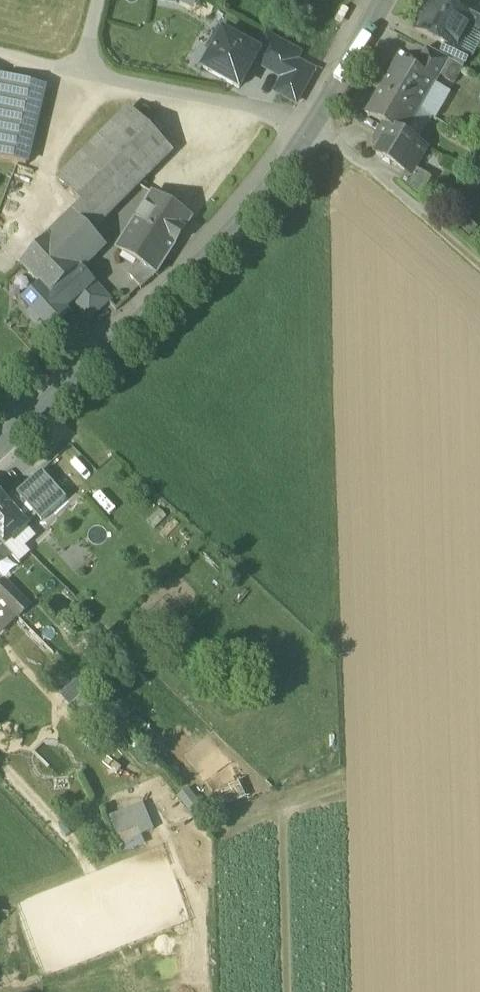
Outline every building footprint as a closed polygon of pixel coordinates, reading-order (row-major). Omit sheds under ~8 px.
[(455,50),(462,36),(459,34),(463,24),(466,18),(457,13),(432,0),(431,0),(416,30),(444,44),(455,50)] [(479,33),(479,9),(464,1),(457,13),(466,18),(463,24),(479,33)] [(479,40),(479,33),(463,24),(459,34),(462,36),(455,50),(469,57),(470,58),(479,40)] [(223,33),(219,31),(209,48),(214,50),(223,33)] [(258,53),(223,33),(214,50),(203,70),(238,89),(254,61),(258,53)] [(298,54),(267,38),(258,53),(254,61),(283,78),(285,79),(294,62),(298,54)] [(444,44),(438,55),(449,61),(463,68),(469,57),(455,50),(444,44)] [(415,67),(438,80),(440,77),(449,61),(438,55),(426,49),(415,67)] [(463,68),(449,61),(440,77),(454,85),(463,68)] [(275,92),(295,103),(312,72),(294,62),(285,79),(283,78),(275,92)] [(398,62),(382,90),(416,110),(432,83),(432,82),(413,71),(398,62)] [(432,82),(432,83),(435,85),(438,80),(415,67),(413,71),(432,82)] [(0,76),(0,140),(31,147),(44,87),(0,76)] [(451,94),(435,85),(432,83),(416,110),(432,118),(436,121),(451,94)] [(403,134),(416,110),(382,90),(368,115),(385,125),(403,134)] [(418,143),(432,118),(416,110),(403,134),(418,143)] [(81,202),(99,221),(169,152),(132,111),(61,180),(81,202)] [(418,143),(403,134),(385,125),(375,141),(381,145),(375,155),(406,173),(410,176),(414,169),(426,148),(418,143)] [(27,165),(31,147),(0,140),(0,159),(27,165)] [(400,184),(419,200),(431,179),(414,169),(410,176),(406,173),(400,184)] [(129,232),(168,257),(192,220),(153,195),(129,232)] [(71,212),(90,231),(99,221),(81,202),(71,212)] [(71,212),(48,236),(79,269),(80,270),(105,246),(90,231),(71,212)] [(118,249),(145,266),(157,274),(158,274),(168,257),(129,232),(118,249)] [(50,296),(79,269),(48,236),(21,265),(40,286),(50,296)] [(143,287),(157,274),(145,266),(135,279),(143,287)] [(93,283),(80,270),(79,269),(50,296),(40,286),(23,301),(32,311),(29,313),(37,323),(40,320),(51,332),(69,316),(64,310),(74,301),(93,283)] [(108,300),(93,283),(74,301),(89,318),(108,300)] [(16,498),(35,519),(40,525),(65,503),(41,476),(16,498)] [(16,498),(6,508),(12,515),(0,525),(0,542),(5,547),(35,519),(16,498)] [(0,502),(0,525),(12,515),(6,508),(0,502)] [(18,619),(19,619),(30,608),(5,582),(0,587),(0,601),(18,619)] [(107,819),(114,837),(137,828),(140,836),(153,831),(143,804),(107,819)] [(114,837),(121,854),(144,845),(140,836),(137,828),(114,837)]
